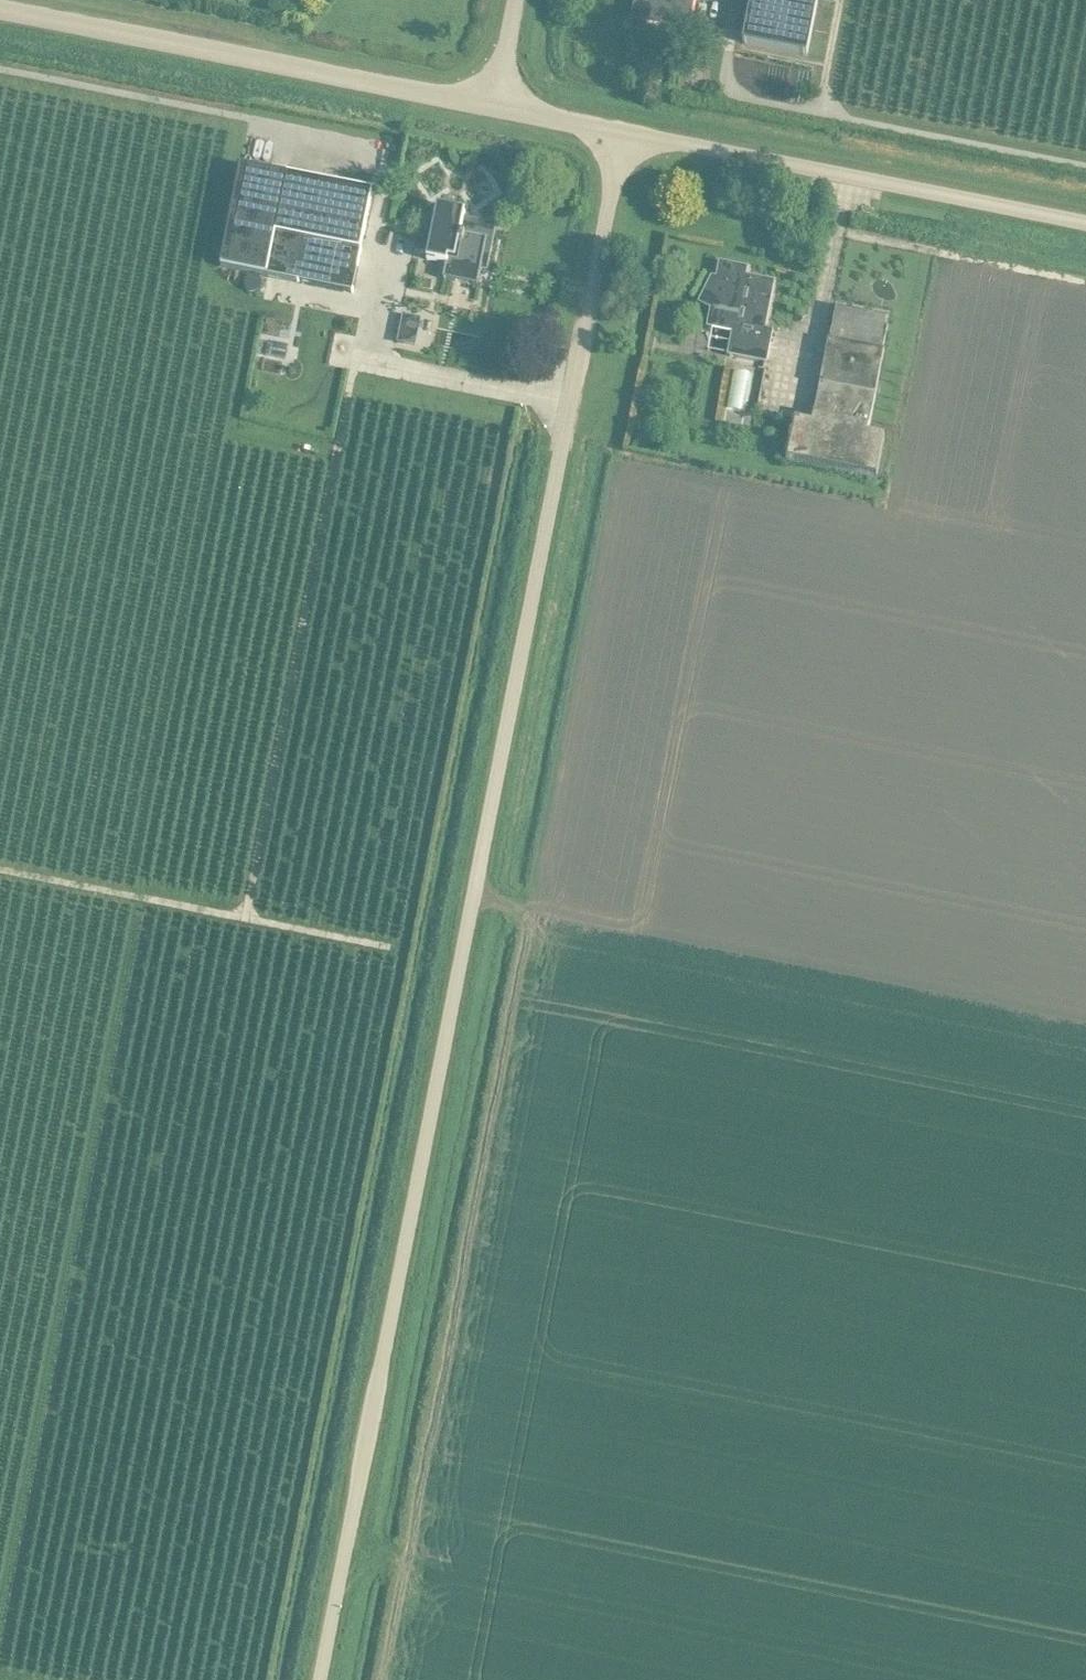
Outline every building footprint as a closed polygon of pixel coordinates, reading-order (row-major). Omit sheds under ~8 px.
[(694,0),(634,0),(630,18),(659,24),(661,16),(689,22),(694,0)] [(742,41),(807,54),(817,0),(750,0),(742,41)] [(241,165),(221,266),(263,274),(272,231),(361,249),(372,191),(241,165)] [(426,258),(444,262),(441,277),(477,284),(488,227),(462,222),(465,211),(437,205),(426,258)] [(272,231),(263,274),(352,292),(361,249),(272,231)] [(707,324),(706,326),(733,331),(729,353),(727,352),(727,354),(766,361),(771,336),(759,334),(760,328),(764,329),(774,280),(746,274),(747,266),(718,261),(718,262),(720,262),(717,278),(712,277),(700,301),(711,307),(708,325),(707,324)] [(812,422),(803,420),(795,419),(787,459),(876,476),(883,436),(867,433),(883,351),(828,340),(812,422)]
